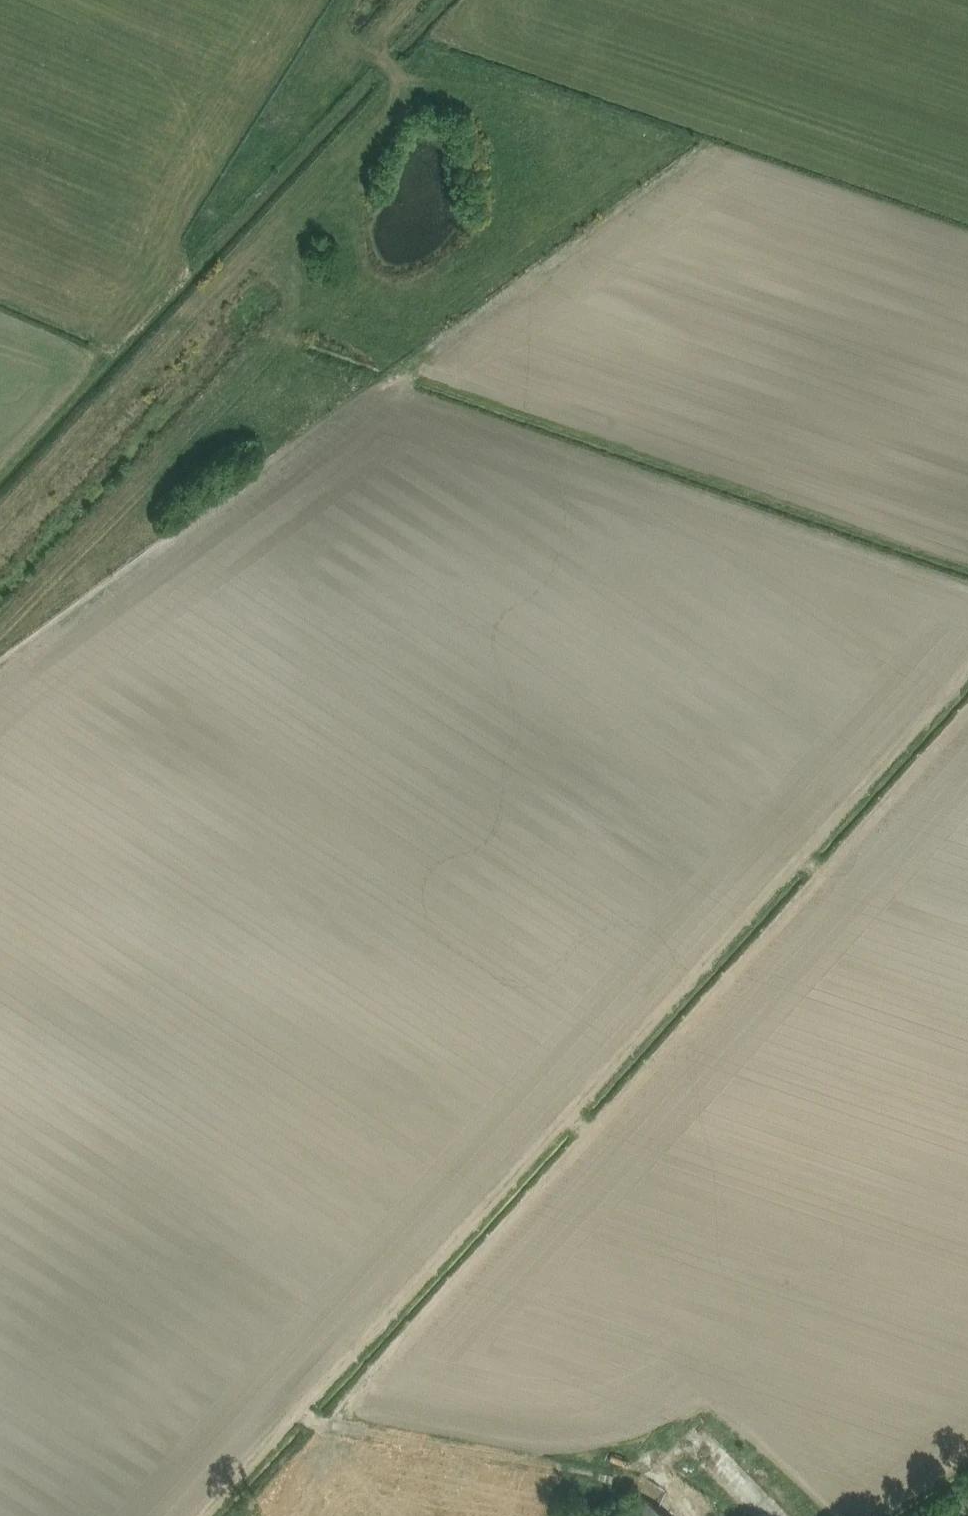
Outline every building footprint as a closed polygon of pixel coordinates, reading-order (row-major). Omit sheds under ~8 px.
[(642,1499),(639,1502),(629,1495),(615,1514),(618,1515),(667,1515),(642,1499)] [(589,1515),(558,1505),(554,1515),(589,1515)]
